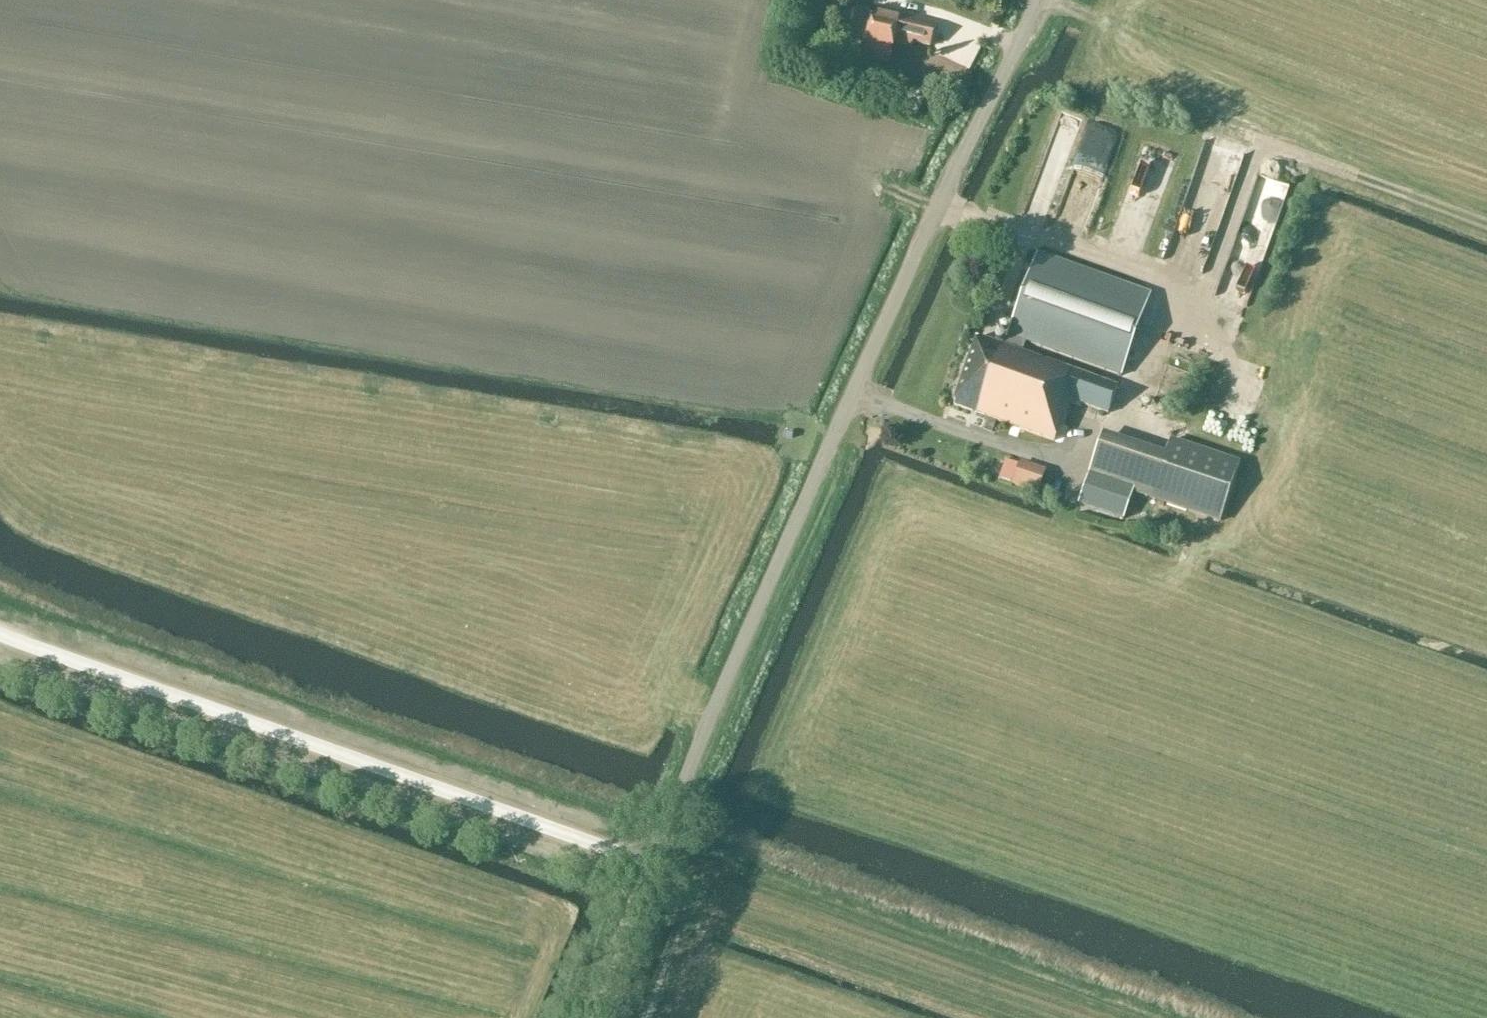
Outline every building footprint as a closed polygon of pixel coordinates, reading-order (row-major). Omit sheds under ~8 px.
[(936,25),(927,23),(876,9),(863,59),(889,66),(895,44),(912,48),(913,43),(930,47),(936,25)] [(937,56),(960,69),(967,56),(944,43),(937,56)] [(1087,235),(1114,131),(1086,124),(1060,228),(1087,235)] [(1218,231),(1242,150),(1205,139),(1182,217),(1175,215),(1160,266),(1201,278),(1215,230),(1218,231)] [(1142,147),(1115,234),(1145,243),(1172,156),(1142,147)] [(1239,250),(1260,256),(1282,183),(1251,174),(1227,257),(1236,259),(1239,250)] [(1150,296),(1036,256),(1008,336),(1009,337),(1004,348),(977,339),(953,405),(1055,441),(1060,425),(1064,426),(1072,402),(1108,414),(1117,388),(1023,355),(1027,343),(1122,376),(1150,296)] [(1218,366),(1231,369),(1233,356),(1220,354),(1218,366)] [(1101,438),(1095,457),(1079,504),(1124,520),(1133,492),(1221,522),(1240,464),(1171,441),(1164,460),(1101,438)] [(1020,463),(1013,485),(1038,494),(1046,472),(1020,463)]
